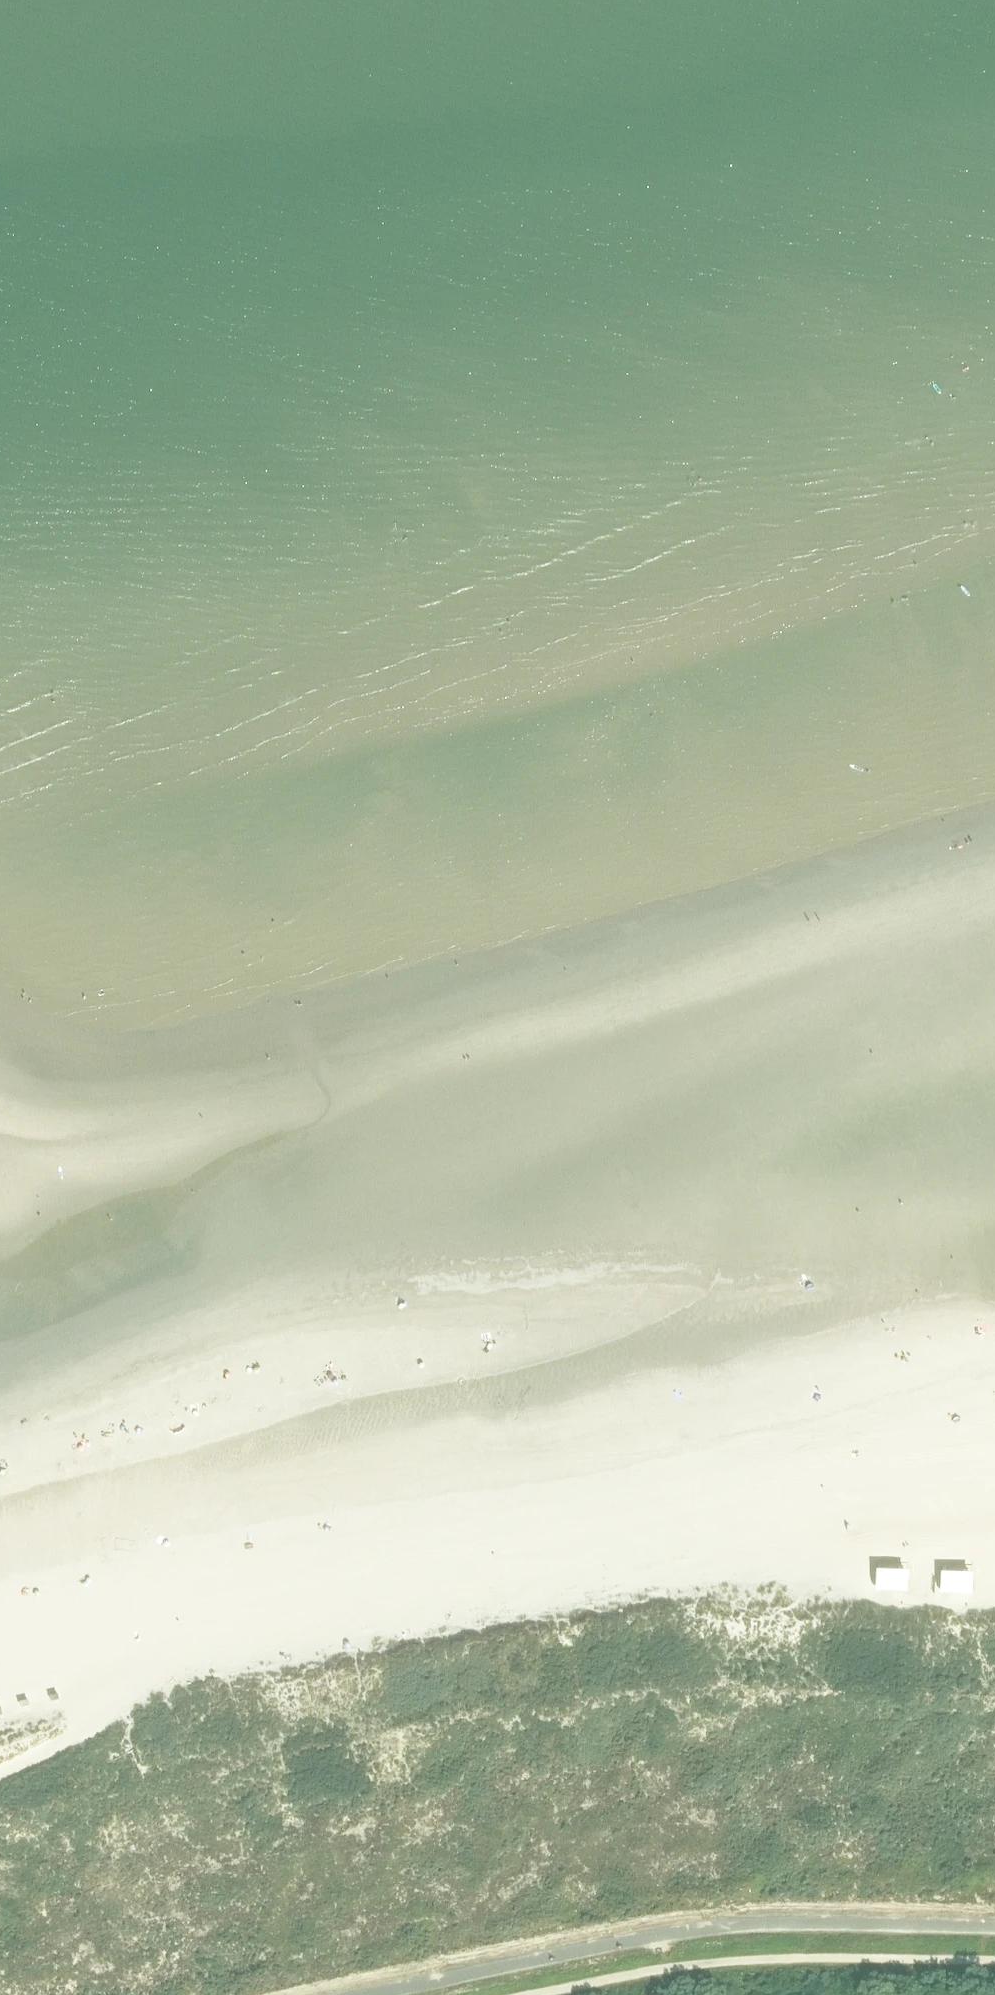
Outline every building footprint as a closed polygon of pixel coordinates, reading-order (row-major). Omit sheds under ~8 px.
[(911,1575),(878,1574),(876,1594),(909,1595),(911,1575)] [(975,1577),(941,1575),(939,1597),(974,1598),(975,1577)]
